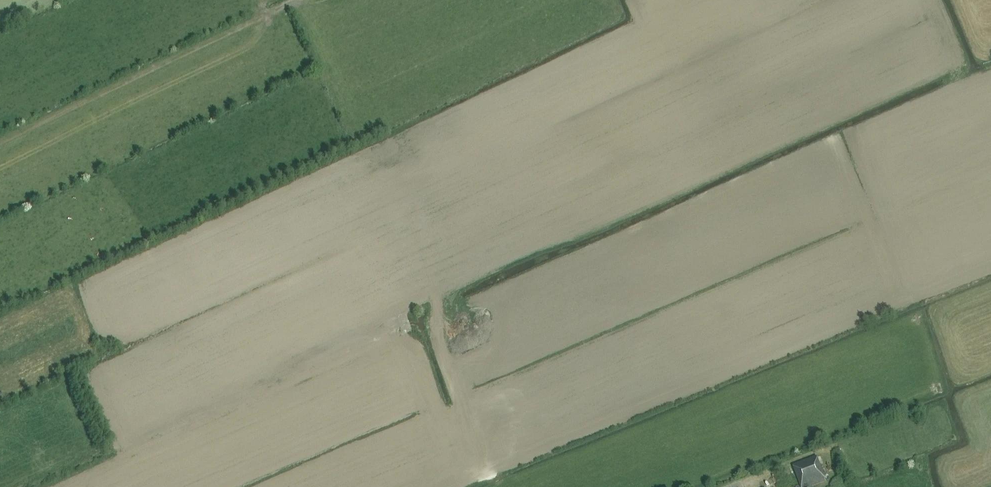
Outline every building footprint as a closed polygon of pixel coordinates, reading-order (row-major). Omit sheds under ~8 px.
[(817,456),(793,465),(802,486),(812,486),(827,481),(817,456)]
